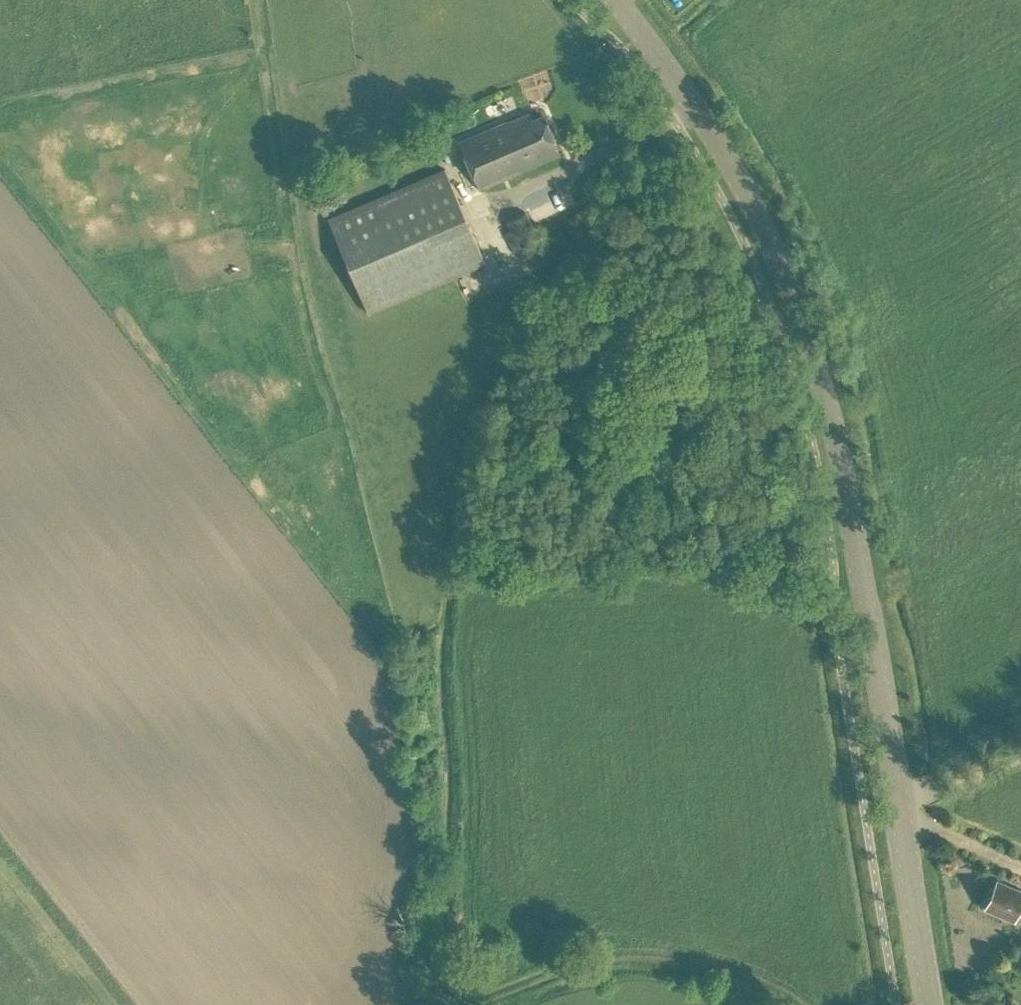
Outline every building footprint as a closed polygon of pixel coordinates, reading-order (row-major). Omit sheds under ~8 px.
[(557,145),(558,145),(545,115),(525,124),(522,118),(511,122),(510,120),(460,142),(481,190),(561,155),(557,145)] [(448,168),(328,219),(368,314),(488,263),(448,168)] [(1017,887),(1016,890),(998,882),(987,909),(1016,921),(1020,911),(1020,889),(1017,887)]
